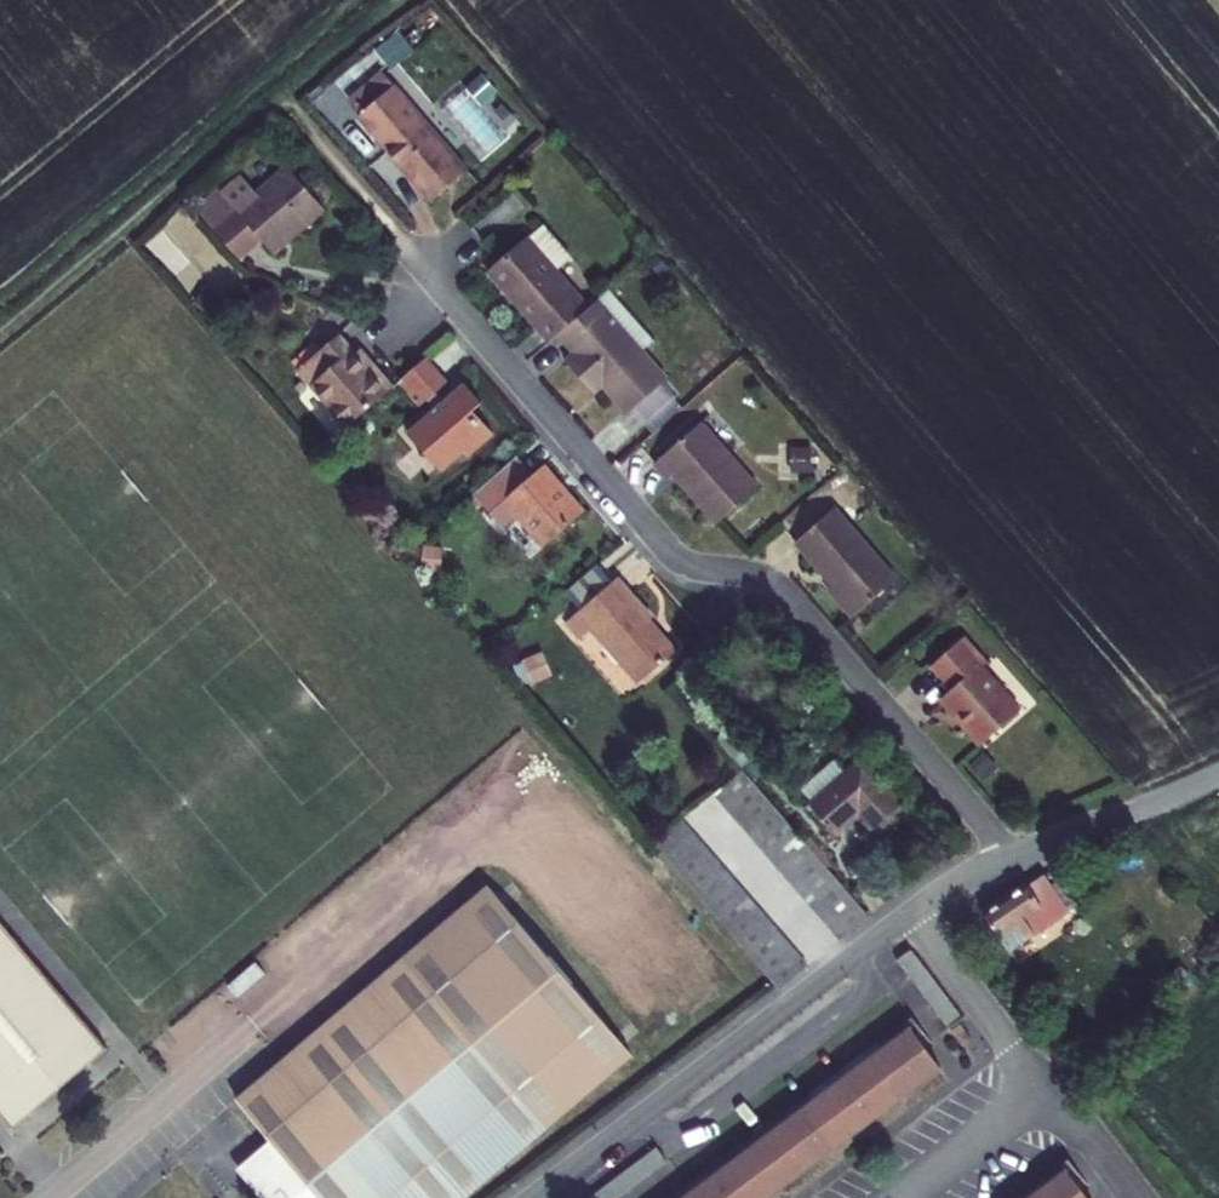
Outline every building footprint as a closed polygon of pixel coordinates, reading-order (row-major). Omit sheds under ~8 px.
[(345,105),(355,117),(429,202),(466,169),(392,85),(388,90),(377,77),(345,105)] [(234,210),(219,193),(198,212),(227,247),(248,228),(261,241),(273,253),(321,210),(283,167),(234,210)] [(248,228),(227,247),(239,261),(261,241),(248,228)] [(555,336),(586,308),(525,238),(497,263),(486,273),(547,343),(555,336)] [(650,342),(606,291),(596,300),(640,351),(650,342)] [(665,380),(640,351),(596,300),(586,308),(555,336),(570,353),(563,361),(580,380),(588,373),(600,386),(624,415),(665,380)] [(345,428),(388,390),(369,368),(366,372),(334,335),(295,370),(345,428)] [(433,392),(443,383),(423,360),(401,379),(396,384),(417,407),(423,401),(433,392)] [(588,373),(580,380),(592,394),(600,386),(588,373)] [(468,414),(480,404),(462,384),(441,402),(431,410),(404,433),(421,451),(424,449),(443,470),(464,453),(468,456),(488,439),(468,414)] [(441,402),(433,392),(423,401),(431,410),(441,402)] [(714,524),(756,488),(699,423),(652,464),(666,479),(672,474),(714,524)] [(780,445),(781,470),(809,468),(807,444),(780,445)] [(542,467),(530,476),(514,457),(471,495),(488,514),(501,503),(541,548),(581,513),(542,467)] [(838,493),(851,483),(841,473),(829,484),(838,493)] [(895,579),(834,508),(794,543),(830,586),(855,614),(895,579)] [(417,563),(431,551),(423,541),(409,553),(417,563)] [(646,622),(649,618),(615,579),(564,624),(577,639),(589,631),(637,683),(673,652),(646,622)] [(825,590),(850,618),(855,614),(830,586),(825,590)] [(980,667),(983,664),(962,638),(931,665),(951,688),(937,700),(978,746),(1018,711),(980,667)] [(545,674),(538,656),(524,662),(532,681),(545,674)] [(715,741),(739,769),(753,757),(729,729),(715,741)] [(869,831),(899,806),(860,760),(802,809),(818,828),(823,824),(833,836),(857,816),(869,831)] [(867,915),(740,771),(712,795),(837,941),(867,915)] [(805,968),(680,822),(653,845),(748,957),(777,991),(805,968)] [(1011,952),(1070,909),(1044,875),(985,915),(1011,952)] [(549,1127),(632,1056),(488,886),(404,957),(318,1030),(236,1101),(309,1188),(298,1197),(464,1197),(465,1197),(549,1127)] [(10,1126),(105,1048),(0,924),(0,1114),(10,1126)] [(961,1017),(910,950),(896,961),(948,1028),(961,1017)] [(1176,987),(1190,977),(1182,967),(1168,977),(1176,987)] [(959,1023),(950,1030),(962,1047),(970,1041),(965,1034),(966,1033),(959,1023)] [(908,1029),(765,1136),(683,1197),(767,1197),(841,1141),(937,1066),(924,1050),(908,1029)] [(588,1197),(616,1197),(665,1161),(655,1148),(588,1197)] [(1082,1191),(1067,1170),(1030,1197),(1087,1197),(1082,1191)]
